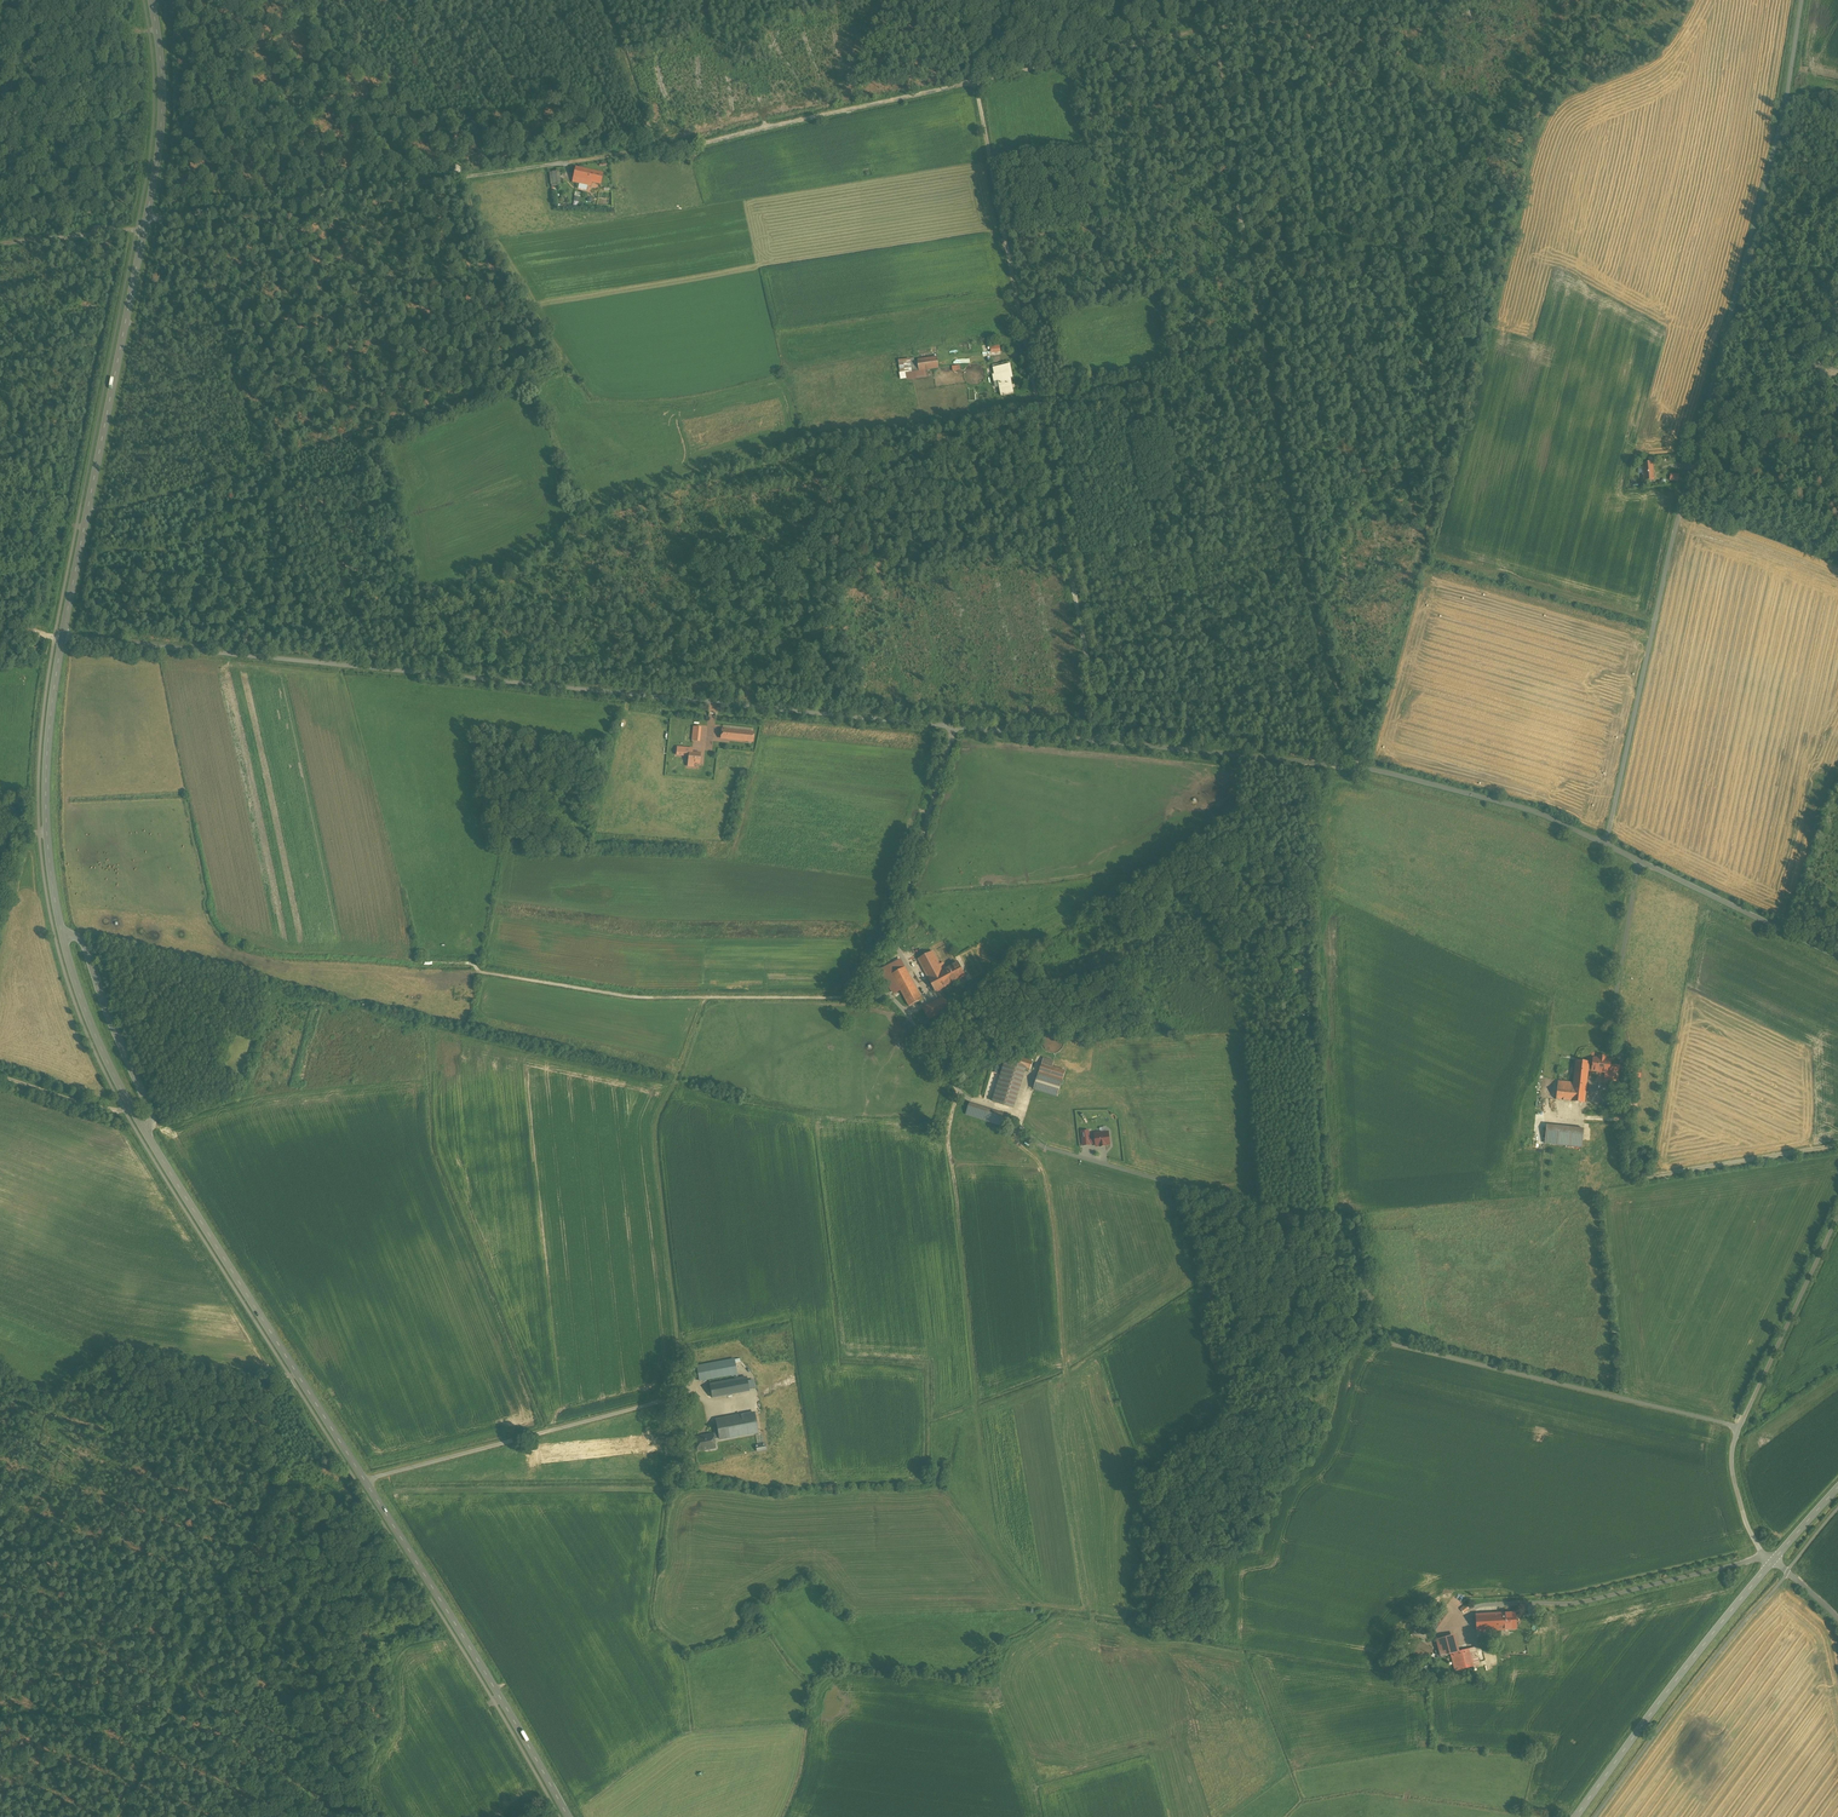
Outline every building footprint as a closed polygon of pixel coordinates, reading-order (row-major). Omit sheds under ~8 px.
[(574,166),(571,181),(604,189),(608,175),(574,166)] [(559,171),(552,172),(552,186),(560,186),(559,171)] [(998,341),(989,344),(989,352),(1002,352),(998,341)] [(914,367),(903,373),(905,383),(931,380),(928,371),(944,367),(940,354),(921,358),(913,361),(914,367)] [(1012,362),(990,367),(992,379),(998,381),(1001,397),(1016,394),(1015,381),(1012,362)] [(1653,462),(1642,463),(1643,481),(1654,480),(1653,462)] [(701,728),(693,727),(692,741),(699,742),(701,728)] [(752,741),(753,733),(722,729),(721,738),(752,741)] [(692,749),(677,747),(676,755),(689,756),(688,766),(693,767),(694,763),(699,763),(700,754),(692,753),(692,749)] [(933,952),(919,960),(936,992),(965,976),(958,962),(942,970),(933,952)] [(880,970),(893,994),(901,990),(892,974),(905,968),(900,959),(880,970)] [(905,968),(892,974),(901,990),(909,1006),(922,999),(905,967),(905,968)] [(942,998),(923,1008),(929,1019),(948,1009),(942,998)] [(1609,1065),(1610,1060),(1606,1059),(1606,1057),(1599,1056),(1599,1059),(1594,1058),(1593,1063),(1589,1062),(1588,1070),(1609,1073),(1609,1065)] [(1043,1058),(1034,1089),(1058,1096),(1066,1071),(1053,1067),(1054,1062),(1043,1058)] [(1019,1066),(1005,1062),(993,1102),(1014,1108),(1026,1069),(1031,1070),(1033,1063),(1022,1059),(1019,1066)] [(1588,1070),(1589,1062),(1576,1060),(1573,1082),(1558,1080),(1556,1099),(1584,1103),(1588,1070)] [(1608,1081),(1617,1082),(1619,1066),(1609,1065),(1609,1073),(1608,1081)] [(1637,1099),(1626,1099),(1626,1111),(1637,1111),(1637,1099)] [(1005,1119),(969,1107),(966,1114),(1003,1126),(1005,1119)] [(1584,1129),(1547,1125),(1545,1143),(1582,1147),(1584,1129)] [(1091,1145),(1089,1130),(1080,1132),(1083,1146),(1091,1145)] [(1108,1132),(1094,1134),(1095,1145),(1110,1144),(1108,1132)] [(949,1212),(956,1211),(954,1179),(948,1180),(949,1212)] [(734,1359),(697,1366),(699,1380),(736,1373),(734,1359)] [(747,1377),(709,1384),(712,1398),(750,1390),(747,1377)] [(758,1433),(754,1413),(716,1420),(717,1427),(719,1439),(719,1440),(758,1433)] [(713,1435),(695,1438),(697,1452),(707,1450),(707,1448),(715,1447),(713,1440),(713,1435)] [(1515,1613),(1498,1614),(1499,1629),(1516,1628),(1515,1613)] [(1499,1629),(1498,1614),(1476,1615),(1477,1631),(1499,1629)] [(1450,1654),(1459,1651),(1455,1634),(1442,1637),(1443,1641),(1437,1642),(1441,1656),(1450,1654)] [(1459,1651),(1450,1654),(1455,1671),(1480,1665),(1475,1647),(1459,1651)]
